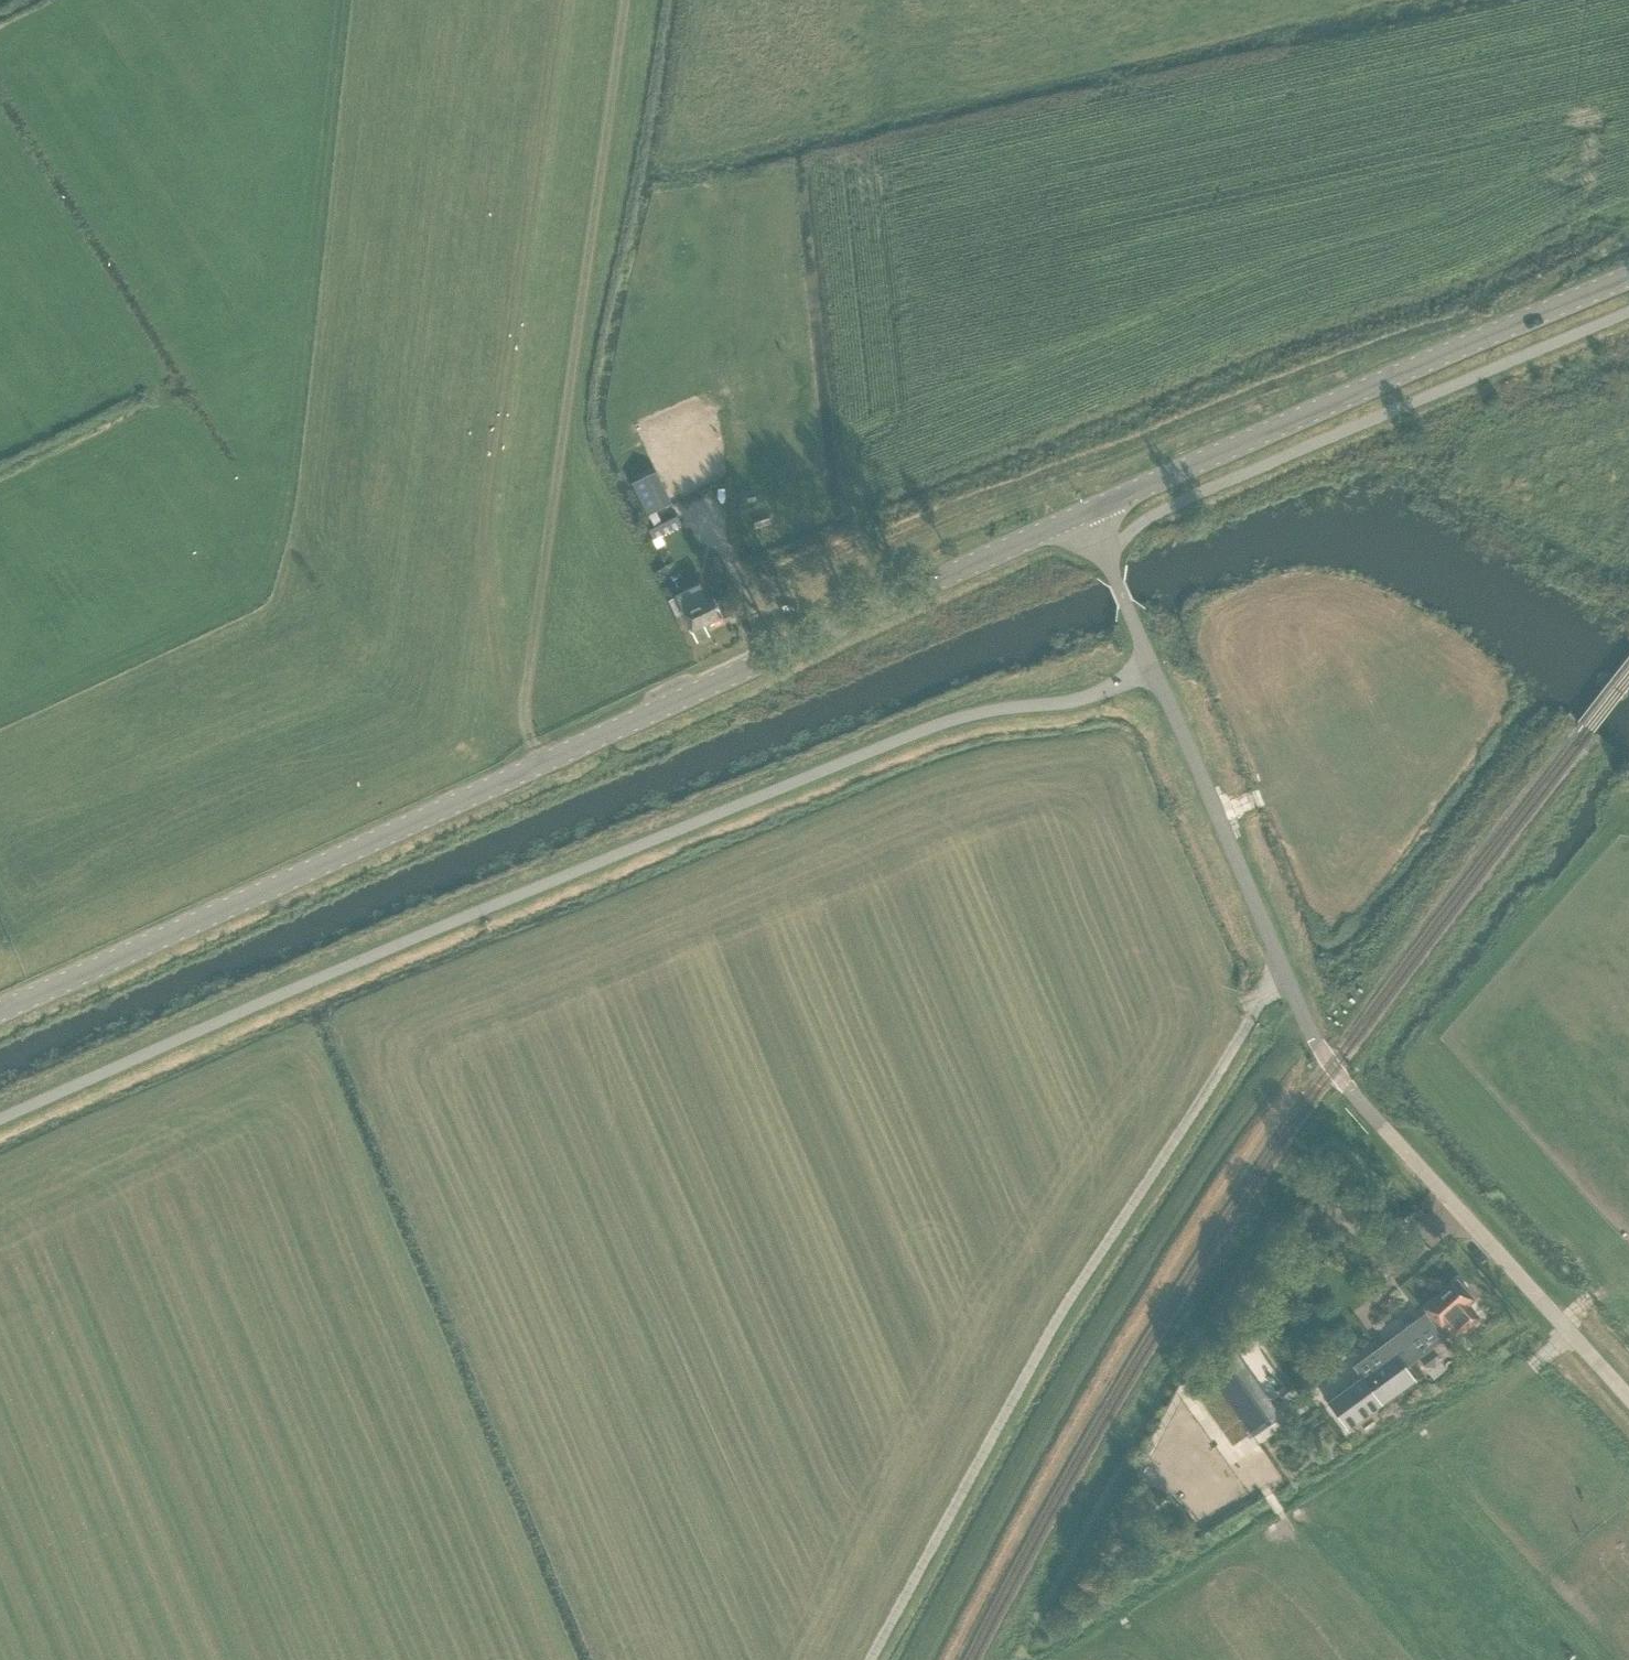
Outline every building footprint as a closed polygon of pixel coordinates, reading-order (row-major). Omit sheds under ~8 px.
[(648,516),(657,512),(674,503),(664,484),(660,476),(658,471),(632,484),(648,516)] [(707,513),(691,481),(670,491),(686,524),(707,513)] [(657,512),(648,516),(654,528),(663,524),(657,512)] [(663,524),(654,528),(649,531),(654,541),(668,534),(683,527),(678,516),(663,524)] [(682,612),(699,644),(716,636),(710,623),(723,617),(713,596),(707,600),(700,583),(668,600),(675,615),(682,612)] [(1597,680),(1599,685),(1619,698),(1624,698),(1628,694),(1628,690),(1626,686),(1608,671),(1604,670),(1600,672),(1597,675),(1597,680)] [(1329,1404),(1348,1430),(1415,1382),(1417,1381),(1404,1363),(1450,1333),(1456,1340),(1478,1321),(1467,1308),(1473,1302),(1457,1283),(1426,1311),(1427,1312),(1387,1343),(1354,1366),(1364,1379),(1329,1404)] [(1222,1367),(1194,1387),(1217,1419),(1245,1399),(1222,1367)]
